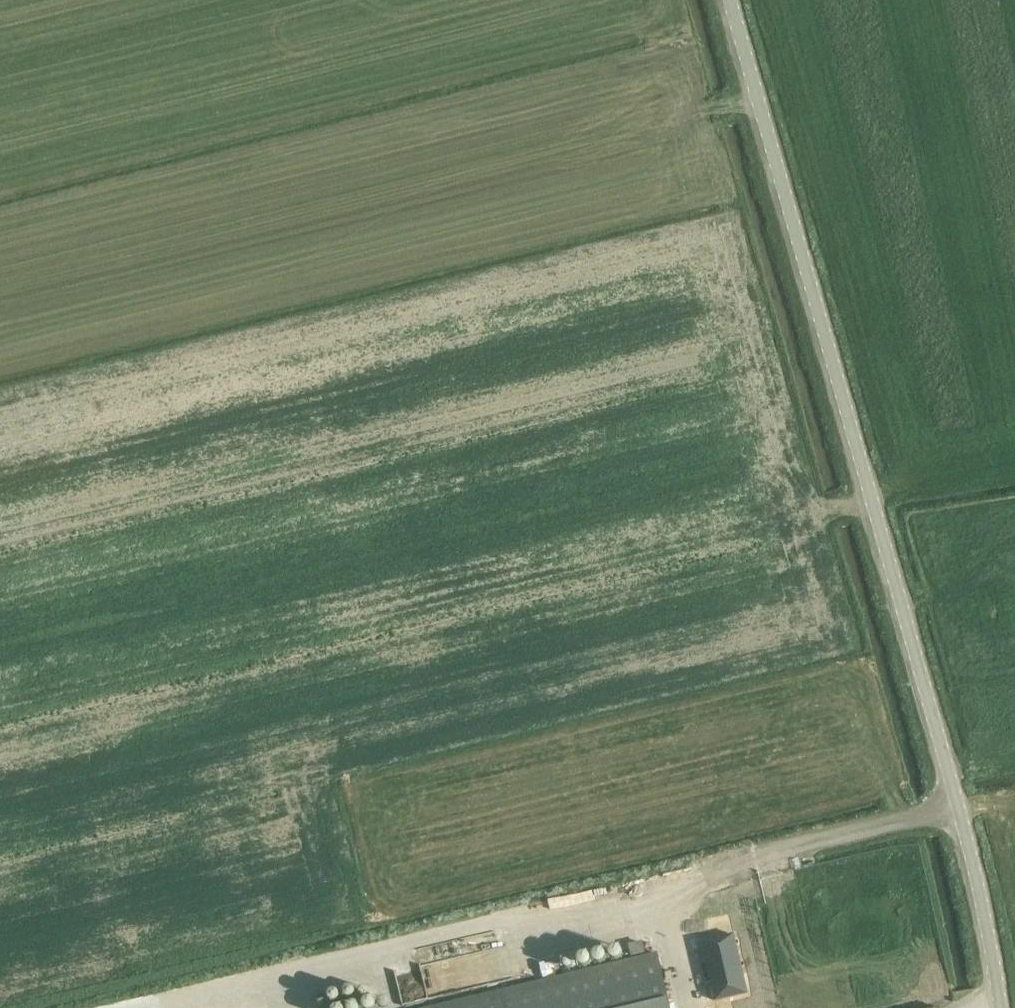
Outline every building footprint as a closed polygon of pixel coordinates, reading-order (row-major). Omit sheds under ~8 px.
[(704,942),(702,942),(716,1001),(718,1000),(747,993),(733,935),(704,942)] [(641,941),(629,944),(632,956),(644,953),(641,941)] [(424,1007),(668,1007),(655,953),(517,986),(424,1007)] [(459,986),(486,980),(485,973),(457,979),(459,986)]
